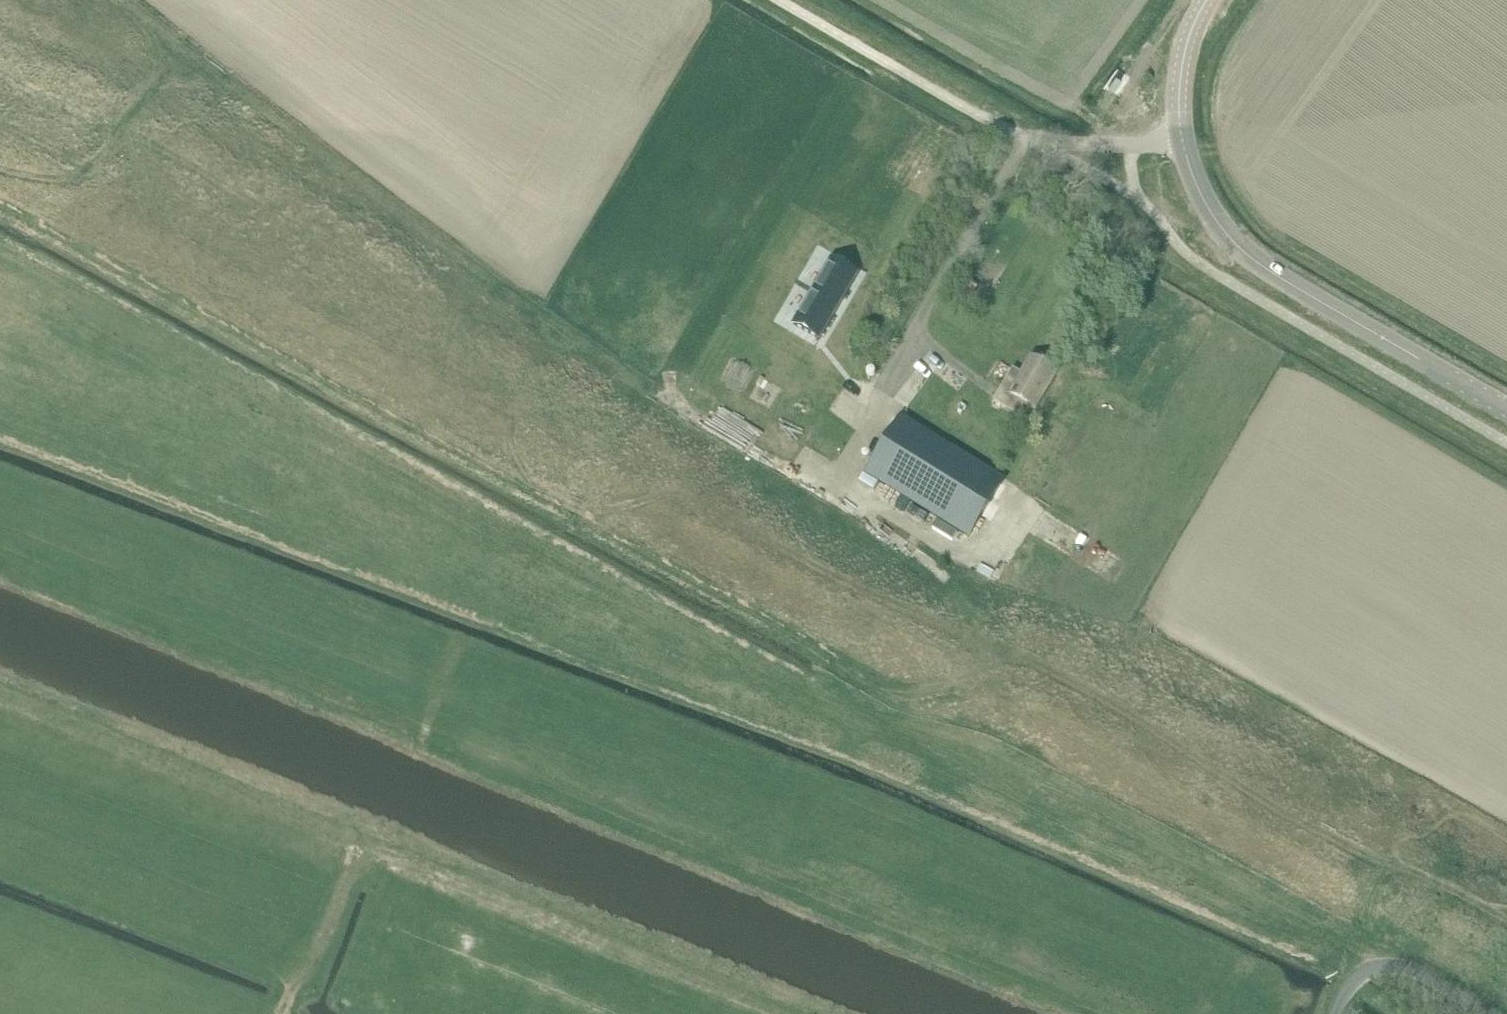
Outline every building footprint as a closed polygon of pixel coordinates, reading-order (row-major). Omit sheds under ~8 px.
[(830,260),(812,292),(838,307),(856,275),(830,260)] [(812,292),(793,324),(819,340),(838,307),(812,292)] [(1007,378),(993,402),(1018,416),(1025,404),(1035,410),(1056,374),(1030,359),(1016,383),(1007,378)] [(901,417),(866,472),(969,536),(1004,481),(901,417)]
